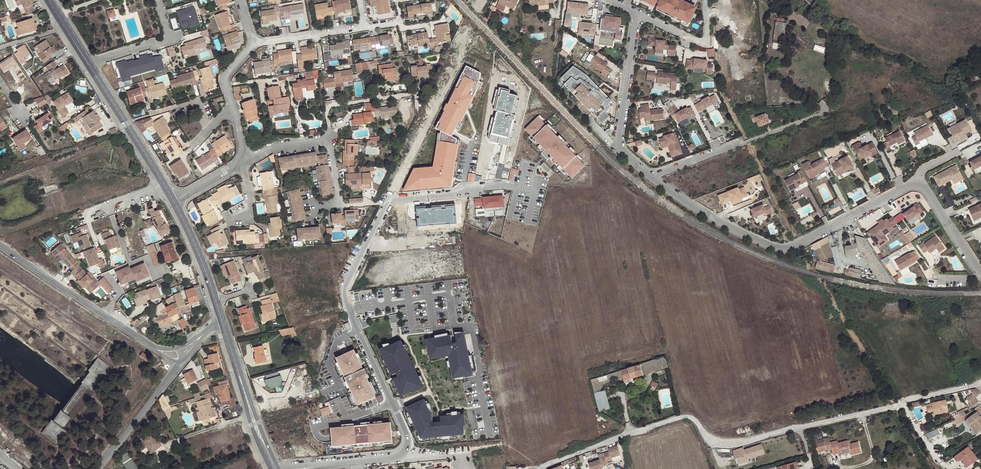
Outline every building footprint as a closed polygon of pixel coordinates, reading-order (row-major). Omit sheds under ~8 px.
[(16,2),(21,0),(22,4),(27,13),(34,11),(29,0),(15,0),(16,2)] [(219,10),(227,7),(226,4),(230,2),(229,0),(216,0),(219,10)] [(332,2),(333,7),(334,14),(338,14),(337,11),(345,10),(351,9),(349,0),(335,0),(335,1),(332,2)] [(378,14),(378,15),(391,13),(388,0),(375,0),(378,14)] [(498,2),(506,6),(514,10),(518,0),(500,0),(498,2)] [(657,8),(688,24),(695,10),(685,5),(686,4),(679,0),(661,0),(659,4),(657,8)] [(188,9),(177,12),(180,20),(187,18),(189,26),(198,23),(191,2),(186,4),(188,9)] [(426,10),(426,11),(427,14),(433,13),(431,2),(407,6),(408,17),(414,16),(414,14),(413,13),(426,10)] [(327,3),(314,5),(316,16),(323,15),(329,13),(329,15),(334,15),(334,14),(333,7),(328,7),(327,3)] [(581,4),(568,3),(567,13),(580,14),(580,16),(588,16),(588,8),(581,7),(581,4)] [(280,15),(281,21),(289,19),(289,17),(297,16),(304,14),(303,4),(279,9),(280,15)] [(276,16),(280,15),(279,9),(260,12),(262,23),(269,22),(277,20),(276,16)] [(114,21),(121,19),(119,12),(112,14),(114,21)] [(224,27),(225,31),(234,28),(233,25),(230,26),(228,17),(226,12),(215,15),(219,29),(224,27)] [(605,21),(601,21),(600,29),(604,30),(604,27),(611,28),(619,29),(620,28),(621,18),(605,16),(605,21)] [(16,30),(18,36),(36,31),(34,24),(32,19),(17,23),(19,29),(16,30)] [(432,38),(434,47),(439,46),(438,43),(445,41),(444,33),(449,32),(447,22),(435,25),(437,37),(432,38)] [(596,24),(579,22),(578,34),(595,36),(596,24)] [(774,38),(774,39),(784,40),(785,40),(787,25),(786,25),(787,24),(777,22),(777,23),(777,24),(774,38)] [(225,31),(221,33),(226,47),(236,43),(240,42),(235,28),(234,28),(225,31)] [(186,41),(209,34),(207,29),(184,36),(186,41)] [(430,47),(434,47),(432,38),(428,39),(427,32),(421,33),(422,35),(417,35),(417,33),(412,34),(412,39),(409,39),(410,45),(419,43),(419,46),(429,44),(430,47)] [(378,36),(374,37),(375,44),(381,43),(381,45),(390,44),(390,43),(389,37),(389,34),(378,36)] [(809,42),(798,34),(792,43),(799,48),(798,50),(802,53),(809,42)] [(45,37),(36,43),(40,50),(37,52),(42,61),(48,57),(46,55),(52,51),(48,46),(50,45),(45,37)] [(203,37),(180,45),(183,54),(206,46),(203,37)] [(375,44),(374,37),(371,37),(353,40),(354,50),(360,49),(369,48),(369,50),(376,49),(376,46),(375,44)] [(596,37),(595,44),(613,45),(614,38),(596,37)] [(656,39),(649,38),(648,47),(655,47),(655,49),(666,50),(665,55),(673,56),(674,46),(668,45),(668,42),(656,41),(656,39)] [(331,56),(351,53),(349,40),(345,41),(345,42),(345,43),(338,44),(338,45),(329,46),(331,56)] [(36,43),(32,45),(37,52),(40,50),(36,43)] [(816,44),(814,50),(824,53),(826,47),(816,44)] [(23,45),(16,50),(18,52),(15,54),(23,66),(26,64),(25,62),(26,61),(23,57),(29,53),(23,45)] [(302,55),(296,56),(298,68),(304,66),(303,61),(307,61),(312,60),(317,59),(315,48),(307,49),(301,50),(302,55)] [(278,53),(273,54),(274,61),(275,65),(280,64),(280,62),(293,60),(291,49),(278,51),(278,53)] [(142,60),(139,61),(141,70),(155,66),(156,70),(164,68),(160,55),(148,59),(147,56),(141,58),(142,60)] [(605,78),(610,70),(605,67),(608,64),(595,55),(589,64),(601,73),(600,75),(605,78)] [(18,64),(13,56),(0,65),(0,66),(4,73),(18,64)] [(52,66),(54,65),(56,64),(53,60),(45,65),(48,70),(49,72),(45,75),(50,83),(54,80),(53,78),(57,75),(58,78),(67,72),(62,64),(56,68),(54,70),(52,66)] [(687,60),(686,68),(693,69),(693,67),(706,69),(707,74),(712,74),(711,64),(707,64),(707,61),(698,60),(698,61),(694,61),(687,60)] [(126,62),(118,64),(123,81),(131,79),(129,73),(141,70),(139,61),(126,65),(126,62)] [(275,65),(274,61),(270,62),(270,61),(262,62),(254,63),(256,75),(272,72),(271,70),(275,69),(275,65)] [(384,75),(385,81),(389,81),(390,81),(391,81),(397,80),(395,69),(392,69),(392,64),(378,66),(379,74),(383,73),(383,75),(384,75)] [(204,81),(201,81),(204,91),(214,88),(211,80),(213,79),(209,66),(200,68),(202,76),(204,81)] [(485,75),(466,66),(434,129),(438,131),(432,167),(414,169),(402,192),(451,187),(459,140),(454,137),(485,75)] [(412,77),(425,75),(428,74),(428,70),(427,66),(422,67),(417,68),(417,66),(410,68),(412,77)] [(573,67),(562,77),(567,82),(566,83),(569,86),(567,88),(572,94),(574,92),(577,95),(575,97),(588,110),(590,109),(593,112),(591,113),(596,119),(602,125),(610,117),(606,113),(612,107),(609,104),(612,102),(606,96),(604,97),(598,91),(597,89),(598,88),(591,80),(589,82),(587,80),(584,76),(585,75),(573,67)] [(314,89),(312,74),(311,70),(303,71),(304,78),(296,80),(297,83),(291,84),(294,96),(302,94),(301,87),(306,86),(307,90),(314,89)] [(335,83),(343,82),(353,81),(352,70),(333,72),(334,78),(328,79),(330,88),(336,87),(336,85),(335,83)] [(194,84),(197,84),(196,80),(193,71),(178,75),(178,77),(170,80),(173,90),(182,87),(181,85),(186,83),(192,81),(194,84)] [(646,80),(654,81),(655,78),(655,75),(655,73),(647,72),(646,80)] [(676,90),(678,74),(665,73),(665,74),(663,73),(663,72),(658,72),(657,75),(657,79),(656,84),(667,85),(667,83),(671,83),(670,90),(676,90)] [(59,80),(58,78),(57,75),(53,78),(54,80),(50,83),(51,85),(59,80)] [(147,95),(148,97),(151,96),(152,98),(159,96),(163,94),(160,83),(145,88),(147,95)] [(275,108),(276,111),(276,114),(289,111),(287,105),(290,105),(287,93),(280,95),(277,83),(265,86),(268,98),(272,97),(273,102),(268,104),(269,109),(275,108)] [(145,88),(144,86),(126,91),(130,104),(136,102),(135,100),(144,97),(143,96),(147,95),(145,88)] [(233,93),(236,101),(241,99),(238,91),(236,86),(232,87),(234,93),(233,93)] [(518,93),(500,89),(494,111),(495,117),(490,141),(509,146),(517,117),(515,111),(518,93)] [(64,101),(70,97),(66,91),(51,99),(61,115),(67,111),(63,104),(65,103),(64,101)] [(43,95),(35,100),(39,108),(48,103),(43,95)] [(702,101),(694,105),(698,112),(702,110),(701,109),(704,107),(705,108),(713,104),(717,101),(714,95),(709,98),(709,97),(701,101),(702,101)] [(248,118),(257,115),(252,99),(241,103),(243,109),(245,108),(248,118)] [(664,119),(663,109),(650,111),(649,105),(641,106),(641,110),(639,110),(640,119),(645,118),(651,117),(651,120),(651,121),(664,119)] [(75,114),(78,118),(81,116),(88,127),(91,125),(94,129),(101,125),(91,109),(88,111),(85,108),(75,114)] [(381,111),(376,112),(376,114),(377,119),(382,118),(382,120),(391,118),(399,117),(397,108),(381,111)] [(677,109),(670,113),(672,116),(675,115),(679,122),(691,116),(687,108),(682,110),(683,112),(681,112),(680,111),(679,112),(677,109)] [(376,112),(375,109),(366,110),(367,115),(364,115),(365,118),(361,118),(361,116),(354,117),(355,122),(357,122),(358,128),(363,127),(363,125),(374,124),(372,115),(376,114),(376,112)] [(41,128),(53,120),(48,113),(36,121),(38,124),(34,127),(39,134),(43,131),(41,128)] [(759,127),(769,124),(766,114),(756,118),(755,114),(751,116),(754,123),(757,122),(759,127)] [(81,116),(78,118),(87,133),(94,129),(91,125),(88,127),(81,116)] [(158,132),(161,138),(170,132),(167,127),(161,117),(153,123),(150,119),(142,124),(145,129),(150,126),(153,124),(158,132)] [(538,117),(525,129),(549,154),(572,178),(585,166),(538,117)] [(969,127),(966,120),(949,129),(952,136),(951,137),(954,144),(966,138),(964,134),(962,130),(969,127)] [(155,134),(158,132),(153,124),(150,126),(155,134)] [(911,138),(915,146),(919,144),(918,142),(925,139),(932,135),(927,126),(913,133),(915,137),(911,138)] [(26,130),(13,138),(18,147),(24,143),(31,138),(26,130)] [(887,142),(883,144),(887,151),(891,149),(890,146),(897,142),(898,144),(905,141),(900,131),(885,138),(887,142)] [(677,138),(674,139),(673,134),(663,137),(663,138),(659,140),(662,147),(670,144),(672,147),(673,147),(674,150),(670,152),(672,157),(673,157),(675,157),(677,156),(679,155),(680,154),(681,154),(679,149),(681,148),(677,138)] [(213,148),(219,156),(223,154),(222,153),(221,151),(227,148),(228,149),(232,147),(225,135),(211,144),(213,148)] [(169,154),(172,159),(180,153),(177,149),(178,148),(171,136),(163,141),(167,148),(170,153),(169,154)] [(368,146),(379,146),(379,136),(368,136),(368,146)] [(354,140),(344,140),(344,145),(346,145),(346,150),(344,150),(342,150),(342,159),(342,166),(352,166),(353,160),(353,156),(356,156),(357,145),(354,145),(354,140)] [(860,142),(852,146),(856,152),(860,160),(865,158),(864,157),(871,153),(872,155),(873,156),(878,153),(873,142),(863,148),(860,149),(859,147),(862,146),(860,142)] [(669,146),(670,152),(674,150),(673,147),(672,147),(670,144),(662,147),(662,149),(669,146)] [(214,159),(219,156),(213,148),(209,150),(210,152),(196,161),(201,170),(215,161),(214,159)] [(317,165),(316,156),(315,152),(308,153),(309,166),(317,165)] [(309,166),(308,153),(300,154),(302,167),(309,166)] [(300,154),(293,155),(295,168),(302,167),(300,154)] [(293,155),(285,156),(287,169),(295,168),(293,155)] [(327,155),(326,155),(316,156),(317,165),(317,166),(329,165),(327,155)] [(285,156),(278,157),(280,170),(287,169),(285,156)] [(846,171),(854,167),(848,156),(832,164),(837,174),(845,170),(846,171)] [(980,167),(980,157),(970,163),(974,170),(980,167)] [(828,164),(824,158),(810,165),(808,162),(803,164),(810,179),(816,176),(815,174),(825,168),(824,166),(828,164)] [(179,179),(189,173),(180,159),(169,166),(174,174),(176,173),(179,179)] [(548,173),(552,170),(545,163),(541,166),(548,173)] [(330,173),(329,165),(317,166),(316,167),(317,175),(330,173)] [(955,184),(963,179),(956,165),(933,177),(938,187),(943,184),(941,181),(948,177),(951,179),(952,180),(953,179),(955,184)] [(369,174),(369,167),(358,167),(358,174),(345,175),(346,186),(351,185),(351,188),(362,187),(363,189),(371,189),(370,174),(369,174)] [(509,181),(516,182),(518,169),(511,168),(509,181)] [(275,188),(272,171),(260,173),(261,178),(263,187),(263,190),(275,188)] [(331,180),(330,173),(317,175),(318,182),(331,180)] [(807,180),(804,174),(800,176),(799,173),(785,181),(791,192),(798,188),(797,187),(799,186),(804,183),(804,182),(807,180)] [(332,188),(331,180),(318,182),(319,189),(332,188)] [(234,185),(230,187),(235,195),(238,194),(234,185)] [(212,197),(216,205),(217,205),(223,202),(222,200),(226,198),(228,197),(229,199),(235,195),(230,187),(227,188),(226,187),(217,192),(218,193),(212,197)] [(739,188),(719,195),(723,205),(729,202),(728,199),(731,198),(731,200),(732,202),(743,198),(742,196),(747,194),(745,187),(739,189),(739,188)] [(875,195),(881,192),(878,187),(872,190),(875,195)] [(279,204),(276,188),(275,188),(263,190),(264,197),(265,197),(268,197),(269,205),(267,205),(269,214),(278,212),(277,204),(279,204)] [(320,197),(333,195),(332,188),(319,189),(320,197)] [(299,189),(286,191),(288,199),(301,197),(300,193),(299,189)] [(212,197),(212,196),(208,198),(213,207),(216,205),(212,197)] [(302,204),(301,197),(288,199),(289,206),(302,204)] [(502,197),(493,198),(494,208),(503,207),(502,197)] [(493,198),(483,199),(483,207),(484,209),(494,208),(493,198)] [(483,199),(474,200),(475,207),(483,207),(483,199)] [(217,218),(213,210),(211,211),(209,206),(205,200),(197,204),(203,215),(205,214),(210,222),(217,218)] [(918,215),(922,212),(916,203),(912,206),(913,207),(902,215),(907,222),(918,214),(918,215)] [(304,211),(302,204),(289,206),(291,214),(304,211)] [(969,210),(971,213),(969,214),(972,219),(980,215),(980,204),(969,210)] [(765,205),(752,209),(755,217),(767,212),(768,214),(773,213),(770,206),(766,207),(765,205)] [(455,206),(415,209),(417,226),(456,223),(455,206)] [(161,236),(170,230),(166,223),(165,224),(164,224),(161,220),(162,220),(158,210),(154,212),(153,208),(149,210),(154,223),(158,229),(157,229),(161,236)] [(305,219),(304,211),(291,214),(292,221),(305,219)] [(350,212),(344,213),(344,217),(345,222),(358,221),(357,211),(354,212),(350,212)] [(341,228),(345,227),(345,223),(345,222),(344,217),(341,218),(340,215),(337,215),(330,216),(331,226),(341,225),(341,228)] [(280,216),(270,218),(271,222),(272,227),(270,227),(271,237),(281,235),(280,229),(282,229),(280,216)] [(892,227),(896,224),(891,217),(887,221),(886,219),(883,221),(879,224),(876,227),(877,228),(868,235),(876,246),(885,240),(881,235),(892,227)] [(147,229),(153,226),(150,219),(144,221),(147,229)] [(228,243),(224,235),(222,236),(221,233),(219,230),(221,229),(220,226),(211,230),(213,233),(210,235),(215,244),(217,243),(220,248),(228,243)] [(303,227),(300,228),(296,228),(297,241),(304,241),(303,227)] [(311,240),(310,227),(303,227),(304,241),(311,240)] [(318,227),(315,227),(310,227),(311,240),(320,240),(318,227)] [(877,228),(876,227),(867,233),(868,235),(877,228)] [(884,236),(893,229),(892,227),(881,235),(885,240),(876,246),(877,248),(887,241),(884,236)] [(114,236),(112,230),(104,233),(106,240),(108,239),(110,243),(112,249),(118,246),(119,248),(122,247),(117,235),(114,236)] [(255,232),(250,232),(246,232),(246,230),(236,230),(236,240),(245,239),(246,241),(255,241),(255,243),(259,242),(259,234),(256,234),(255,232)] [(75,235),(76,239),(78,238),(81,243),(83,249),(93,245),(88,234),(83,236),(82,232),(75,235)] [(908,241),(903,233),(900,235),(906,243),(906,242),(908,241)] [(829,240),(829,243),(836,242),(835,239),(837,238),(836,235),(830,236),(831,240),(829,240)] [(865,239),(855,236),(857,243),(843,246),(845,256),(858,253),(863,257),(871,268),(878,279),(881,282),(888,283),(892,284),(894,284),(895,284),(893,280),(887,273),(881,264),(873,252),(874,252),(865,239)] [(939,253),(944,249),(935,236),(923,245),(922,243),(918,246),(923,254),(927,251),(930,254),(934,250),(933,249),(935,248),(936,249),(939,253)] [(178,258),(172,242),(169,243),(161,246),(166,262),(167,262),(178,258)] [(150,254),(156,251),(154,244),(146,247),(149,254),(150,254)] [(74,271),(80,265),(61,245),(52,253),(56,258),(58,256),(71,269),(71,268),(74,271)] [(96,247),(86,250),(89,257),(92,266),(102,262),(96,247)] [(837,247),(831,249),(835,268),(841,266),(837,247)] [(156,267),(162,265),(162,264),(156,251),(150,254),(156,267)] [(914,261),(917,259),(913,252),(910,253),(909,253),(894,260),(899,270),(914,262),(914,261)] [(243,260),(247,272),(257,268),(259,274),(257,275),(259,280),(266,278),(258,256),(252,259),(251,257),(243,260)] [(234,261),(224,265),(229,279),(231,278),(233,284),(242,281),(234,261)] [(167,276),(171,274),(167,262),(166,262),(162,264),(162,265),(167,276)] [(145,263),(132,269),(136,279),(137,282),(151,276),(145,263)] [(98,284),(80,265),(74,271),(72,273),(76,277),(77,276),(80,280),(87,287),(91,291),(98,284)] [(136,279),(132,269),(130,266),(117,272),(122,285),(136,279)] [(843,271),(846,276),(848,276),(853,277),(856,278),(851,270),(851,269),(849,269),(849,272),(843,271)] [(851,270),(856,278),(857,278),(860,279),(861,271),(851,269),(851,270)] [(152,279),(151,276),(137,282),(138,285),(152,279)] [(99,283),(108,293),(113,289),(104,277),(99,282),(99,283)] [(136,279),(122,285),(123,288),(137,282),(136,279)] [(87,287),(80,280),(79,281),(85,288),(87,287)] [(100,286),(98,284),(91,291),(93,293),(100,286)] [(199,284),(198,284),(193,286),(193,288),(185,290),(190,303),(190,304),(198,301),(200,305),(205,303),(203,295),(199,284)] [(136,294),(134,294),(135,298),(135,299),(136,298),(138,304),(146,301),(151,299),(161,296),(157,286),(148,290),(147,289),(143,291),(138,293),(136,294)] [(181,292),(174,295),(177,303),(179,308),(181,314),(192,310),(190,304),(190,303),(185,305),(181,292)] [(135,298),(133,299),(136,308),(147,303),(146,301),(138,304),(136,298),(135,299),(135,298)] [(261,322),(269,321),(268,318),(275,317),(271,299),(261,301),(262,306),(260,307),(262,313),(260,314),(261,322)] [(166,308),(163,302),(154,308),(158,316),(156,318),(160,327),(173,321),(171,317),(169,313),(166,308)] [(181,314),(179,308),(176,309),(173,304),(166,308),(169,313),(171,317),(178,313),(179,315),(181,314)] [(238,309),(241,316),(243,324),(245,332),(256,328),(250,308),(247,309),(246,307),(238,309)] [(391,323),(399,322),(398,313),(390,314),(391,323)] [(183,330),(187,328),(185,322),(184,319),(179,321),(183,330)] [(369,326),(367,319),(361,321),(364,328),(369,326)] [(297,336),(293,327),(279,330),(282,336),(291,334),(292,337),(297,336)] [(473,375),(464,332),(427,340),(431,360),(450,356),(455,378),(473,375)] [(423,388),(401,341),(382,350),(403,397),(423,388)] [(263,346),(253,348),(254,354),(255,364),(265,362),(264,353),(267,352),(267,350),(263,351),(263,346)] [(378,396),(356,350),(337,359),(358,405),(378,396)] [(139,354),(145,359),(147,355),(142,351),(139,354)] [(214,365),(216,364),(220,363),(218,353),(208,355),(209,359),(204,360),(207,372),(215,370),(214,365)] [(114,369),(99,357),(89,370),(90,371),(101,379),(104,381),(114,369)] [(629,379),(667,367),(664,357),(631,368),(627,369),(608,375),(610,382),(613,381),(622,378),(624,384),(629,382),(629,379)] [(185,378),(181,380),(186,389),(190,387),(188,383),(197,379),(192,370),(183,375),(185,378)] [(90,371),(81,382),(84,384),(80,389),(66,407),(64,411),(61,409),(53,419),(63,427),(101,379),(90,371)] [(599,385),(610,382),(608,375),(591,380),(594,393),(600,391),(599,385)] [(281,376),(264,380),(266,385),(271,388),(280,386),(282,380),(281,376)] [(218,393),(220,402),(230,400),(226,384),(213,388),(215,394),(218,393)] [(973,394),(976,398),(980,393),(976,389),(970,390),(973,394)] [(594,393),(599,411),(609,409),(604,390),(600,391),(594,393)] [(170,407),(163,394),(158,400),(164,412),(170,407)] [(976,398),(973,394),(967,399),(972,406),(978,401),(976,398)] [(200,398),(190,401),(191,404),(196,402),(199,411),(196,412),(199,421),(203,420),(209,418),(216,416),(213,408),(210,409),(207,399),(201,401),(200,398)] [(405,409),(420,439),(465,435),(463,419),(434,422),(423,400),(405,409)] [(946,401),(926,405),(927,409),(928,408),(929,412),(933,412),(934,414),(949,411),(946,401)] [(321,408),(323,415),(332,413),(330,406),(321,408)] [(960,418),(966,415),(963,409),(957,412),(960,418)] [(966,420),(969,425),(971,423),(978,433),(980,431),(980,417),(977,412),(966,420)] [(53,419),(52,418),(41,433),(56,445),(67,430),(63,427),(53,419)] [(966,420),(964,421),(975,435),(978,433),(971,423),(969,425),(966,420)] [(334,445),(392,441),(391,425),(333,429),(334,445)] [(931,432),(927,435),(930,439),(935,436),(940,433),(937,428),(935,429),(931,431),(931,432)] [(221,429),(213,432),(215,439),(220,438),(224,436),(221,429)] [(151,431),(140,439),(151,453),(156,450),(154,448),(160,444),(151,431)] [(215,439),(213,432),(205,435),(208,442),(213,440),(215,439)] [(224,436),(220,438),(223,445),(227,443),(230,442),(228,435),(224,436)] [(215,439),(213,440),(215,447),(221,445),(223,445),(220,438),(215,439)] [(823,441),(825,449),(830,448),(829,442),(828,438),(813,441),(815,447),(817,447),(816,442),(823,441)] [(230,442),(227,443),(230,449),(237,447),(235,440),(230,442)] [(860,453),(858,442),(850,444),(848,444),(847,440),(837,443),(837,440),(829,442),(830,448),(832,454),(839,452),(840,455),(849,452),(850,455),(860,453)] [(818,451),(825,449),(823,441),(816,442),(817,447),(815,447),(814,447),(815,451),(818,451)] [(761,442),(733,451),(736,460),(764,451),(761,442)] [(230,449),(227,443),(223,445),(221,445),(223,452),(230,449)] [(622,455),(613,457),(613,460),(623,458),(620,445),(619,445),(622,455)] [(617,446),(607,449),(608,452),(603,453),(604,457),(598,458),(599,460),(588,463),(590,468),(598,468),(601,468),(601,467),(607,465),(606,462),(611,460),(610,458),(620,455),(617,446)] [(968,447),(955,457),(958,461),(961,459),(962,458),(968,466),(972,463),(977,459),(968,447)] [(119,458),(127,468),(137,468),(138,468),(127,453),(119,458)] [(974,465),(972,463),(968,466),(962,458),(961,459),(968,468),(974,465)]
